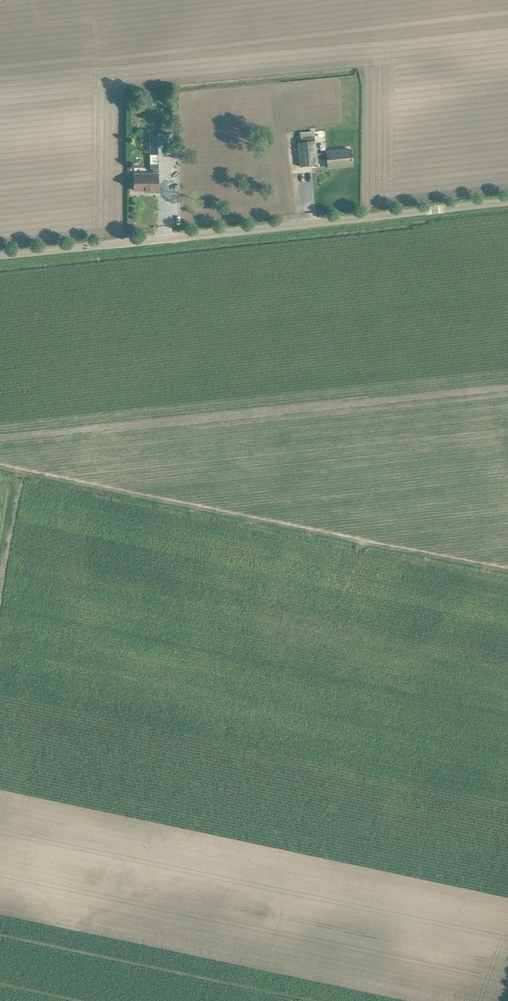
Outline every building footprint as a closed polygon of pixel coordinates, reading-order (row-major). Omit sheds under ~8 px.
[(296,112),(288,113),(289,125),(297,124),(296,112)] [(317,153),(315,141),(314,130),(299,132),(300,142),(297,143),(300,166),(318,165),(317,159),(327,158),(328,168),(337,167),(337,166),(343,165),(343,166),(352,165),(352,161),(352,160),(352,158),(351,158),(350,149),(327,152),(317,153)] [(172,134),(149,134),(149,154),(150,154),(150,164),(158,164),(158,154),(172,154),(172,134)] [(134,184),(133,184),(133,187),(134,187),(134,190),(148,190),(148,192),(158,192),(158,182),(158,174),(159,174),(158,164),(150,164),(150,169),(153,169),(153,174),(134,174),(134,184)]
